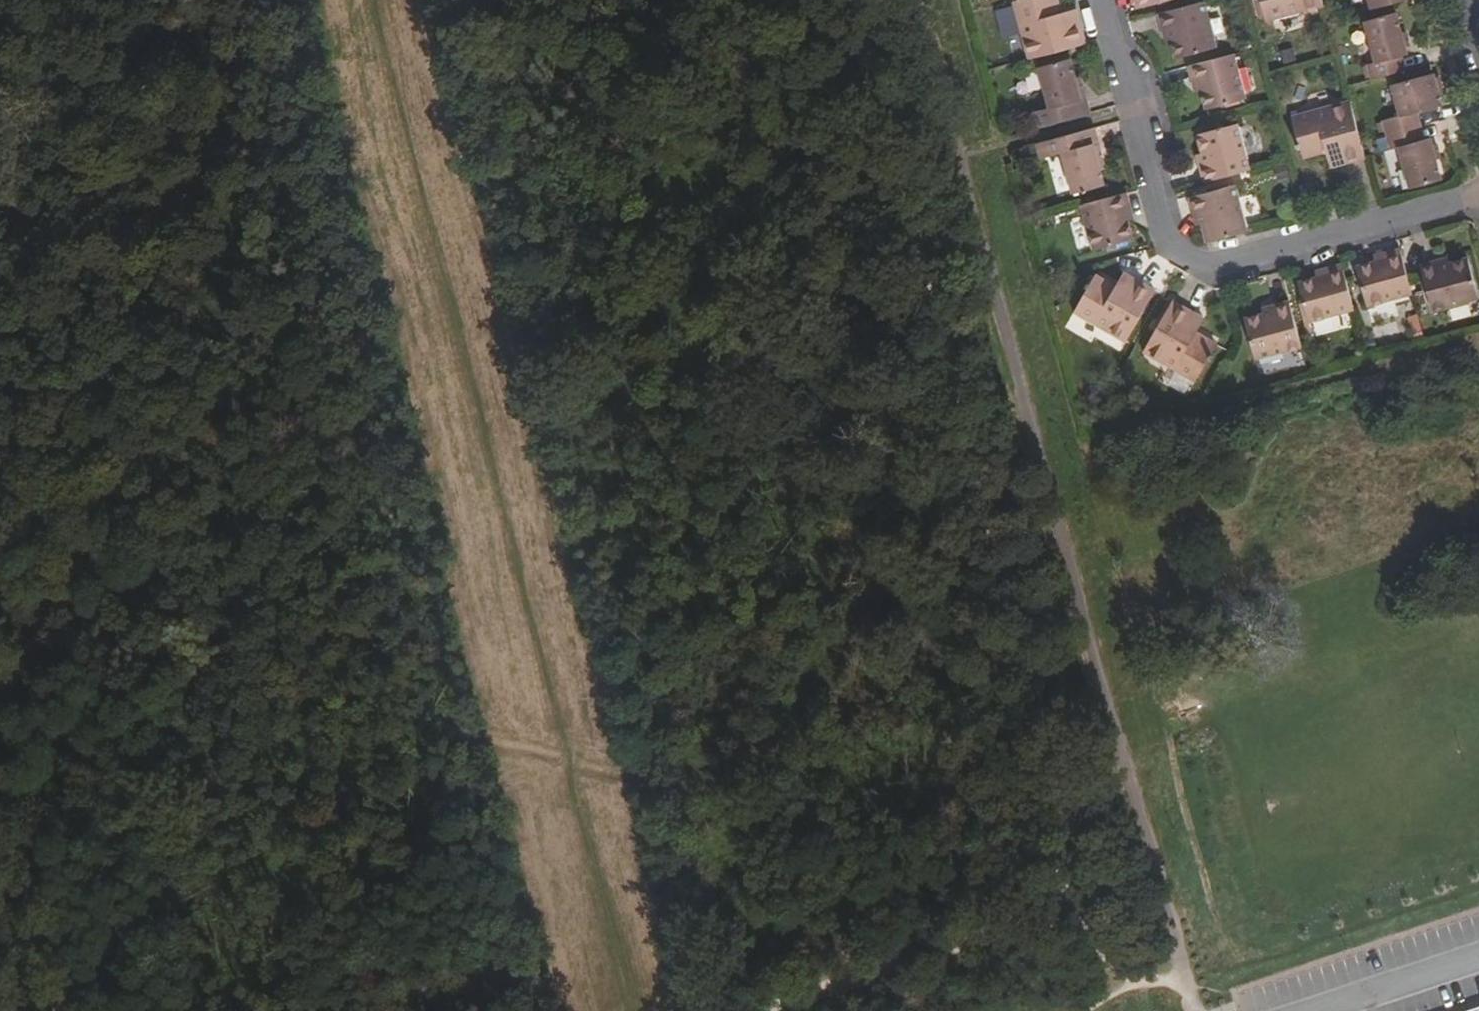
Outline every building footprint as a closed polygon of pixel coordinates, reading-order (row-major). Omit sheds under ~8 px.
[(1012,1),(1027,59),(1086,43),(1076,7),(1062,11),(1058,0),(1015,0),(1012,1)] [(1136,8),(1167,0),(1134,0),(1136,8)] [(1217,46),(1205,0),(1158,13),(1166,40),(1171,38),(1176,57),(1217,46)] [(1324,6),(1322,0),(1260,0),(1266,22),(1324,6)] [(1370,9),(1403,0),(1368,0),(1370,9)] [(1369,79),(1406,69),(1402,55),(1407,53),(1396,12),(1364,21),(1375,62),(1366,64),(1369,79)] [(1247,98),(1235,53),(1188,65),(1195,91),(1201,89),(1206,108),(1247,98)] [(1031,129),(1092,113),(1082,76),(1076,77),(1071,58),(1037,67),(1048,107),(1027,113),(1031,129)] [(1385,134),(1421,124),(1418,111),(1441,105),(1433,73),(1391,84),(1399,114),(1381,119),(1385,134)] [(1330,167),(1366,157),(1350,99),(1291,114),(1303,159),(1326,153),(1330,167)] [(1204,181),(1251,169),(1238,122),(1197,133),(1202,153),(1196,155),(1204,181)] [(1424,138),(1421,124),(1385,134),(1389,149),(1398,147),(1409,188),(1441,180),(1430,136),(1424,138)] [(1104,184),(1100,165),(1105,163),(1096,127),(1036,144),(1040,158),(1061,153),(1072,192),(1104,184)] [(1207,241),(1248,230),(1236,184),(1189,196),(1193,212),(1195,222),(1201,221),(1207,241)] [(1129,220),(1134,218),(1127,192),(1080,204),(1092,249),(1134,239),(1129,220)] [(1367,306),(1413,294),(1400,247),(1372,254),(1374,261),(1356,265),(1367,306)] [(1467,258),(1448,262),(1447,257),(1420,264),(1433,311),(1478,299),(1467,258)] [(1309,322),(1354,310),(1341,263),(1314,270),(1315,277),(1298,281),(1309,322)] [(1125,342),(1154,290),(1124,272),(1116,285),(1095,274),(1074,312),(1125,342)] [(1172,301),(1168,299),(1155,322),(1159,325),(1143,352),(1195,382),(1217,343),(1198,332),(1205,319),(1173,300),(1172,301)] [(1256,359),(1301,347),(1289,299),(1262,306),(1264,313),(1245,318),(1256,359)]
